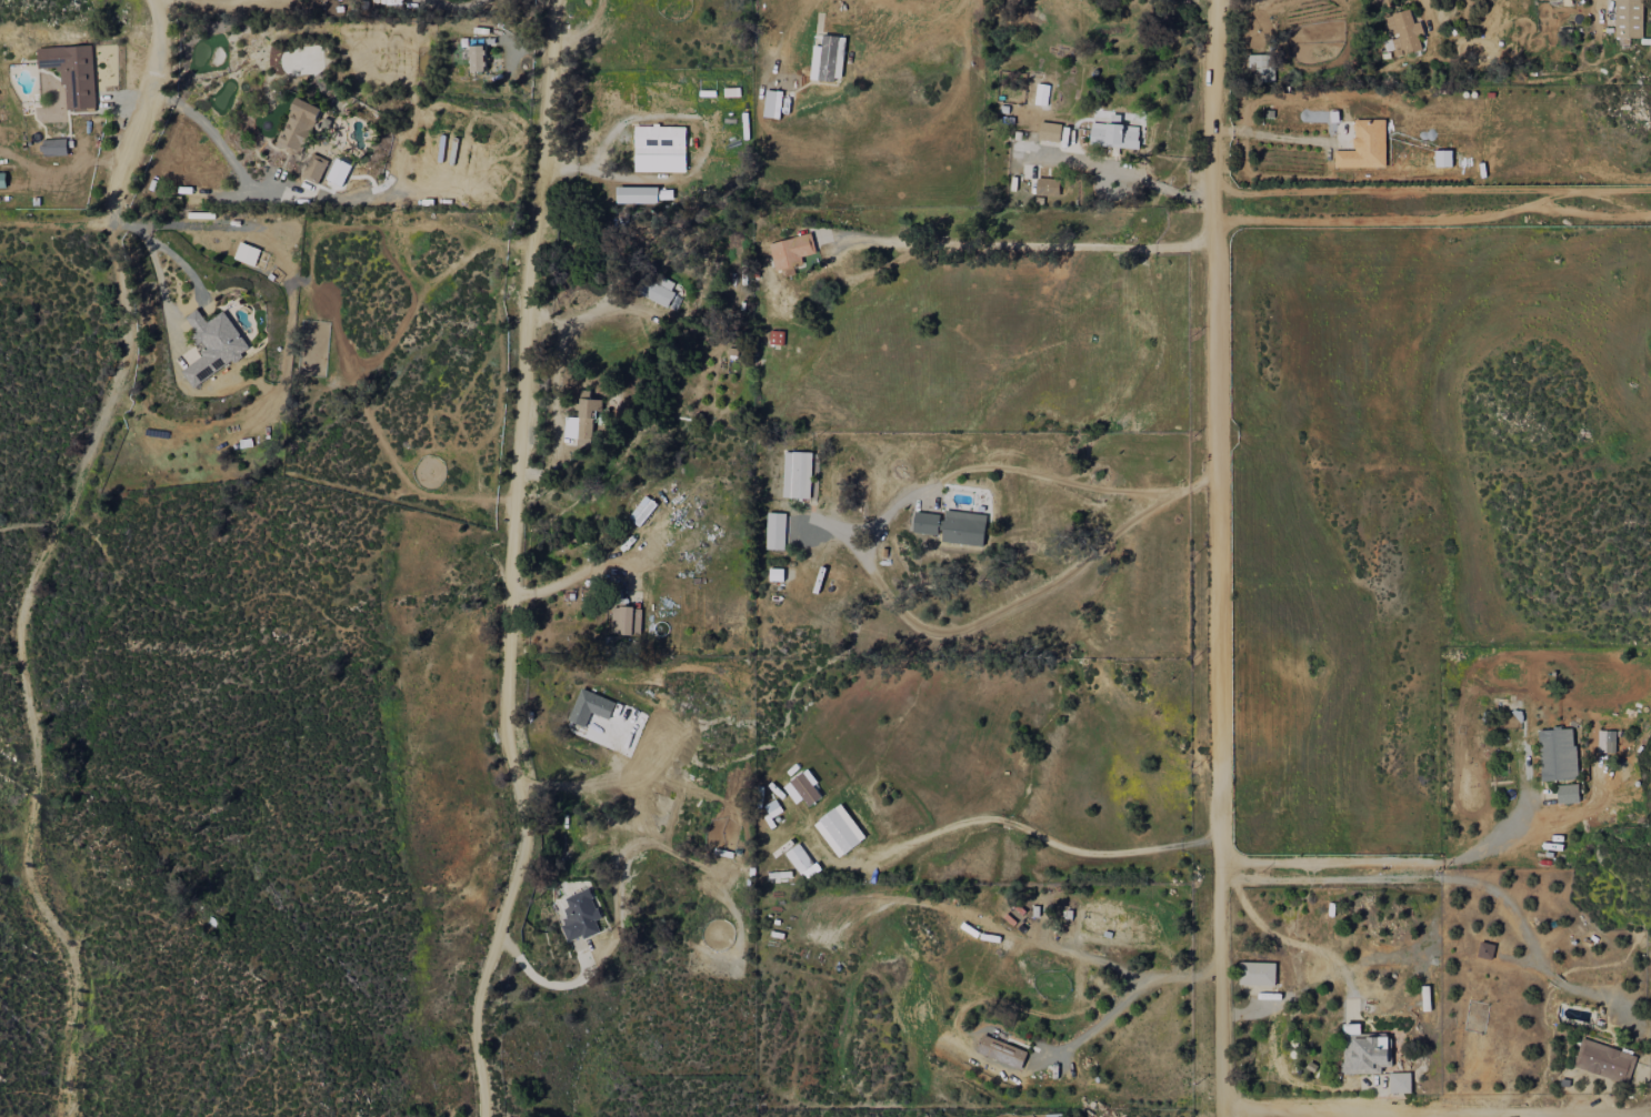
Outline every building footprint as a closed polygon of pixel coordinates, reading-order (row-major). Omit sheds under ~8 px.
[(1642,38),(1642,0),(1616,0),(1615,45),(1629,45),(1629,38),(1642,38)] [(1421,50),(1418,36),(1423,35),(1420,21),(1412,23),(1410,11),(1385,16),(1393,55),(1404,52),(1404,54),(1421,50)] [(809,79),(840,83),(846,38),(814,34),(809,79)] [(95,108),(92,45),(37,48),(38,68),(59,67),(60,85),(65,85),(66,110),(95,108)] [(470,71),(485,71),(485,45),(469,46),(470,71)] [(1274,81),(1273,54),(1249,55),(1250,82),(1274,81)] [(301,156),(319,107),(294,97),(276,146),(301,156)] [(1384,119),(1353,119),(1353,150),(1334,151),(1334,167),(1385,167),(1384,119)] [(1090,145),(1138,147),(1139,125),(1091,123),(1090,145)] [(685,172),(685,126),(634,126),(633,171),(685,172)] [(66,155),(66,139),(43,140),(43,156),(66,155)] [(317,184),(328,161),(312,153),(301,176),(317,184)] [(342,187),(352,165),(335,158),(326,180),(342,187)] [(775,271),(802,264),(801,256),(816,252),(811,233),(768,244),(775,271)] [(676,309),(681,296),(671,292),(674,283),(643,271),(635,294),(676,309)] [(225,310),(206,322),(198,309),(185,316),(195,332),(189,335),(202,356),(180,370),(191,387),(250,350),(225,310)] [(563,437),(577,438),(577,445),(592,446),(594,410),(601,410),(601,400),(588,399),(589,390),(580,390),(578,417),(564,417),(563,437)] [(782,497),(810,498),(812,453),(784,452),(782,497)] [(656,503),(644,495),(629,518),(641,526),(656,503)] [(982,547),(987,515),(945,509),(941,541),(982,547)] [(912,532),(936,535),(939,515),(915,512),(912,532)] [(784,550),(785,513),(766,513),(765,549),(784,550)] [(639,635),(640,607),(611,606),(610,631),(617,631),(617,634),(639,635)] [(568,721),(585,727),(591,713),(609,720),(616,702),(580,688),(568,721)] [(1574,728),(1538,729),(1540,781),(1576,780),(1574,728)] [(1615,731),(1605,731),(1604,752),(1615,752),(1615,731)] [(783,784),(794,804),(803,799),(807,805),(822,797),(808,770),(783,784)] [(1556,785),(1557,803),(1578,803),(1578,784),(1556,785)] [(781,811),(775,800),(764,806),(770,817),(781,811)] [(844,853),(860,841),(834,808),(818,820),(844,853)] [(785,852),(805,880),(819,870),(799,842),(785,852)] [(566,943),(599,932),(595,920),(602,917),(591,888),(564,897),(568,908),(561,910),(565,923),(560,925),(566,943)] [(1495,945),(1480,941),(1476,956),(1491,960),(1495,945)] [(1275,963),(1239,962),(1238,984),(1274,986),(1275,963)] [(1381,1073),(1381,1067),(1389,1067),(1389,1034),(1359,1034),(1359,1024),(1343,1024),(1343,1074),(1381,1073)] [(1022,1068),(1027,1049),(981,1036),(976,1055),(1022,1068)] [(1574,1067),(1627,1084),(1636,1054),(1582,1039),(1574,1067)] [(1411,1092),(1410,1073),(1389,1073),(1389,1093),(1411,1092)]
